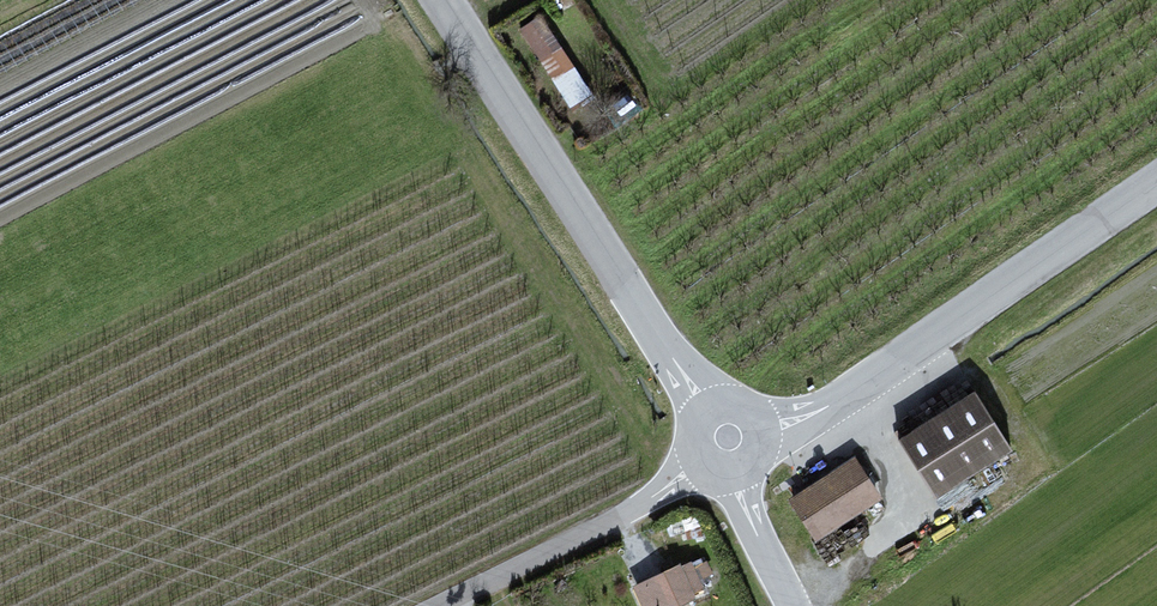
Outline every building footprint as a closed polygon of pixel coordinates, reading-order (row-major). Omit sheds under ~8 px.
[(588,93),(541,19),(523,30),(570,104),(588,93)] [(1008,448),(977,397),(907,441),(939,491),(1008,448)] [(878,499),(854,461),(793,501),(817,538),(878,499)] [(636,587),(645,605),(675,605),(694,598),(691,592),(700,588),(689,566),(681,570),(680,567),(636,587)]
